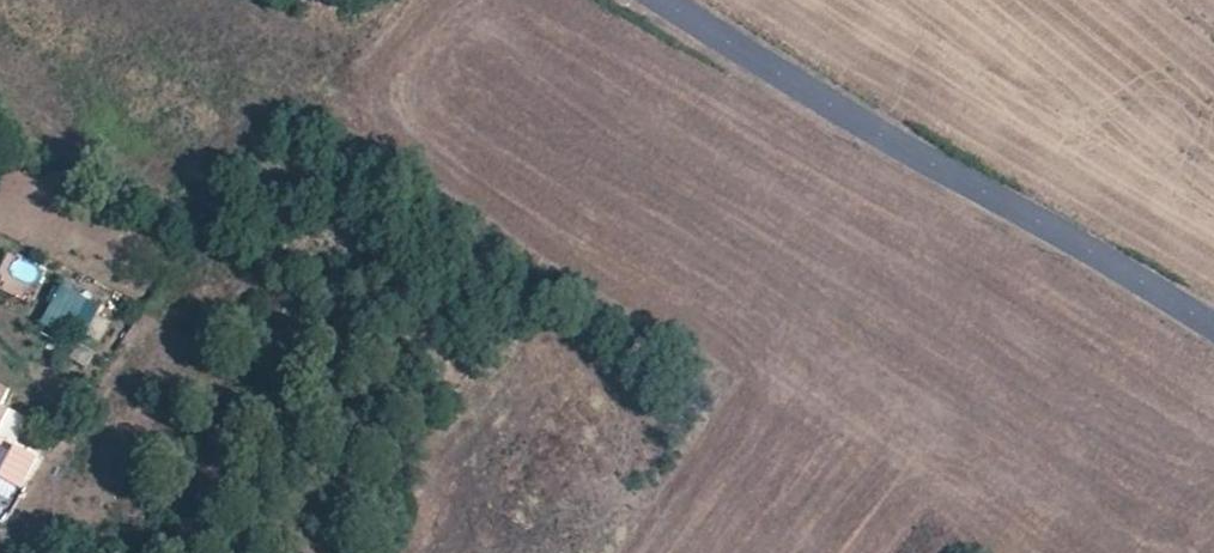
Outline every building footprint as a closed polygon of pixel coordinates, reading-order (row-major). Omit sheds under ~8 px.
[(44,268),(11,251),(0,273),(0,283),(29,297),(44,268)] [(41,324),(78,344),(102,302),(64,281),(41,324)] [(21,488),(38,451),(12,439),(25,411),(0,399),(0,478),(21,488)]
